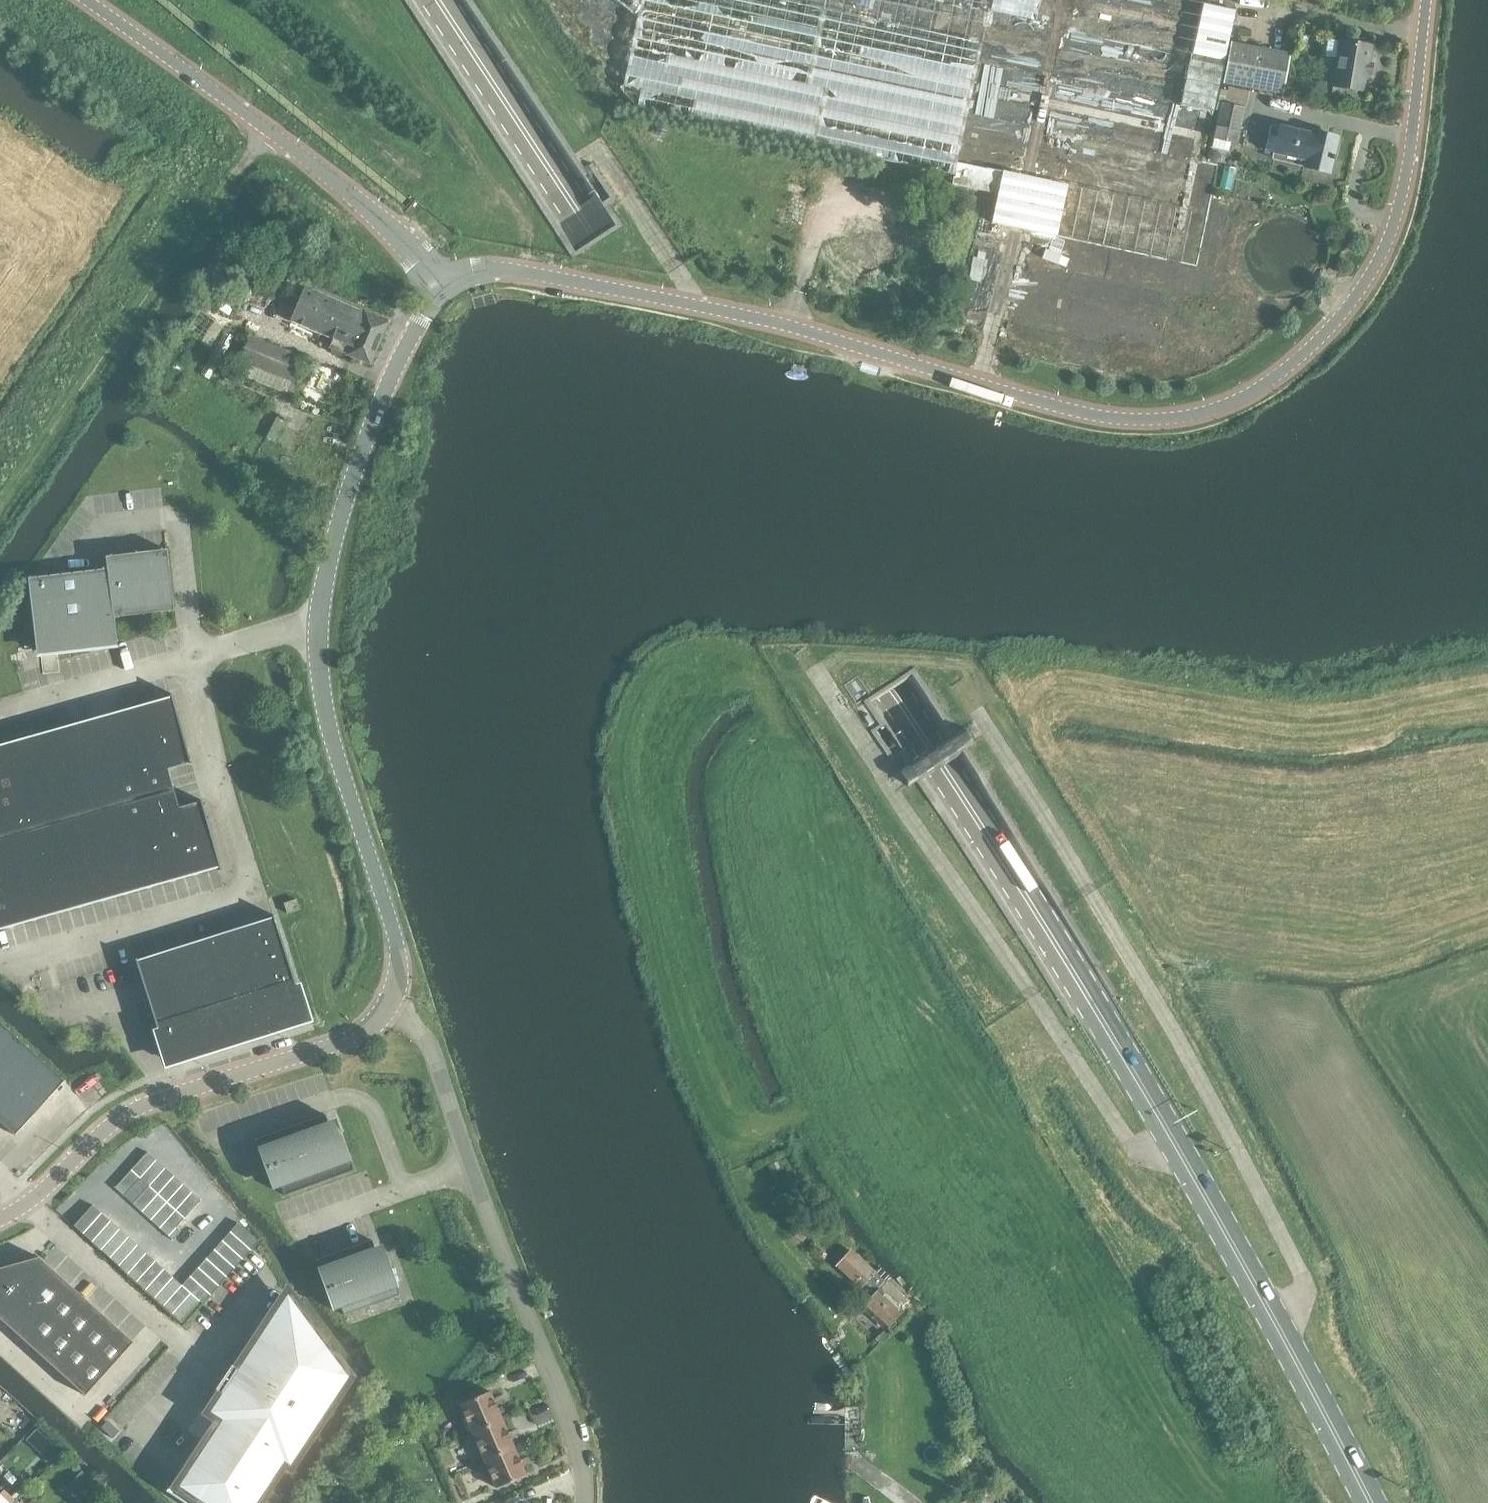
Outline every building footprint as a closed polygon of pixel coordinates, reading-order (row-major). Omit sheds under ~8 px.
[(635,29),(653,33),(649,51),(666,55),(663,74),(680,78),(676,96),(694,100),(690,119),(954,175),(957,163),(979,61),(991,0),(641,0),(635,29)] [(1319,81),(1317,94),(1331,96),(1331,94),(1363,99),(1364,92),(1372,47),(1340,41),(1328,39),(1325,55),(1337,58),(1333,83),(1319,81)] [(1225,85),(1285,94),(1291,54),(1231,44),(1225,85)] [(1213,111),(1195,107),(979,61),(957,163),(1003,173),(992,223),(1197,266),(1218,165),(1203,161),(1213,111)] [(1236,144),(1245,110),(1249,91),(1229,86),(1228,90),(1221,89),(1216,110),(1220,111),(1213,138),(1236,144)] [(1279,126),(1271,124),(1265,150),(1306,160),(1304,167),(1330,173),(1338,137),(1312,131),(1312,134),(1279,126)] [(388,323),(306,289),(293,322),(334,339),(331,348),(333,349),(333,353),(342,356),(345,354),(371,365),(388,323)] [(227,332),(201,374),(209,380),(235,337),(227,332)] [(305,359),(249,337),(235,373),(291,395),(305,359)] [(183,373),(177,382),(186,387),(189,382),(188,377),(183,373)] [(167,549),(165,549),(105,556),(107,569),(28,578),(36,650),(35,650),(35,651),(118,641),(118,640),(117,640),(114,618),(174,611),(167,549)] [(201,800),(200,800),(200,801),(178,807),(168,769),(189,763),(190,764),(191,764),(171,693),(170,693),(172,700),(0,749),(0,925),(218,864),(220,871),(221,870),(201,800)] [(300,910),(296,899),(284,903),(287,913),(300,910)] [(274,915),(273,915),(275,922),(138,965),(136,958),(135,959),(168,1062),(307,1018),(274,915)] [(0,1022),(0,1122),(14,1135),(64,1080),(0,1022)] [(353,1169),(340,1133),(335,1119),(327,1121),(325,1114),(255,1139),(273,1190),(281,1187),(283,1194),(353,1169)] [(140,1178),(156,1160),(147,1152),(131,1170),(140,1178)] [(149,1186),(165,1168),(156,1160),(140,1178),(149,1186)] [(158,1194),(174,1176),(165,1168),(149,1186),(158,1194)] [(140,1178),(131,1170),(115,1188),(124,1196),(140,1178)] [(167,1202),(183,1184),(174,1176),(158,1194),(167,1202)] [(149,1186),(140,1178),(124,1196),(133,1204),(149,1186)] [(175,1210),(192,1192),(183,1184),(167,1202),(175,1210)] [(142,1212),(158,1194),(149,1186),(133,1204),(142,1212)] [(184,1218),(200,1200),(192,1192),(175,1210),(184,1218)] [(167,1202),(158,1194),(142,1212),(151,1220),(167,1202)] [(175,1210),(167,1202),(151,1220),(159,1228),(175,1210)] [(74,1225),(83,1234),(102,1213),(93,1205),(74,1225)] [(176,1227),(184,1218),(175,1210),(159,1228),(168,1236),(176,1227)] [(110,1221),(102,1213),(83,1234),(92,1242),(110,1221)] [(119,1229),(110,1221),(92,1242),(101,1250),(119,1229)] [(259,1241),(238,1223),(230,1232),(251,1250),(259,1241)] [(181,1231),(176,1227),(168,1236),(173,1240),(181,1231)] [(128,1237),(119,1229),(101,1250),(110,1258),(128,1237)] [(251,1250),(230,1232),(222,1241),(243,1259),(251,1250)] [(137,1245),(128,1237),(110,1258),(119,1266),(137,1245)] [(400,1295),(387,1258),(381,1244),(374,1247),(371,1239),(315,1260),(333,1310),(341,1308),(344,1315),(400,1295)] [(243,1259),(222,1241),(214,1249),(235,1268),(243,1259)] [(127,1274),(146,1253),(137,1245),(119,1266),(127,1274)] [(837,1264),(862,1287),(877,1270),(852,1247),(837,1264)] [(235,1268),(214,1249),(206,1258),(227,1277),(235,1268)] [(155,1261),(146,1253),(127,1274),(136,1282),(155,1261)] [(85,1396),(134,1342),(39,1256),(0,1267),(0,1319),(85,1396)] [(227,1277),(206,1258),(198,1267),(219,1286),(227,1277)] [(164,1269),(155,1261),(136,1282),(145,1290),(164,1269)] [(219,1286),(198,1267),(190,1276),(211,1295),(219,1286)] [(877,1270),(862,1287),(872,1296),(863,1305),(887,1327),(910,1303),(886,1281),(891,1277),(880,1267),(877,1270)] [(173,1277),(164,1269),(145,1290),(154,1298),(173,1277)] [(211,1295),(190,1276),(182,1285),(200,1301),(203,1304),(211,1295)] [(200,1301),(182,1285),(173,1277),(154,1298),(181,1322),(200,1301)] [(348,1375),(292,1301),(292,1300),(277,1323),(271,1319),(261,1335),(267,1339),(166,1491),(185,1502),(264,1502),(348,1375)] [(460,1404),(472,1431),(503,1418),(491,1390),(460,1404)] [(515,1445),(503,1418),(472,1431),(484,1459),(515,1445)] [(37,1429),(27,1440),(42,1453),(52,1442),(37,1429)] [(527,1473),(515,1445),(484,1459),(496,1486),(527,1473)] [(3,1496),(0,1493),(0,1502),(10,1502),(3,1496)]
